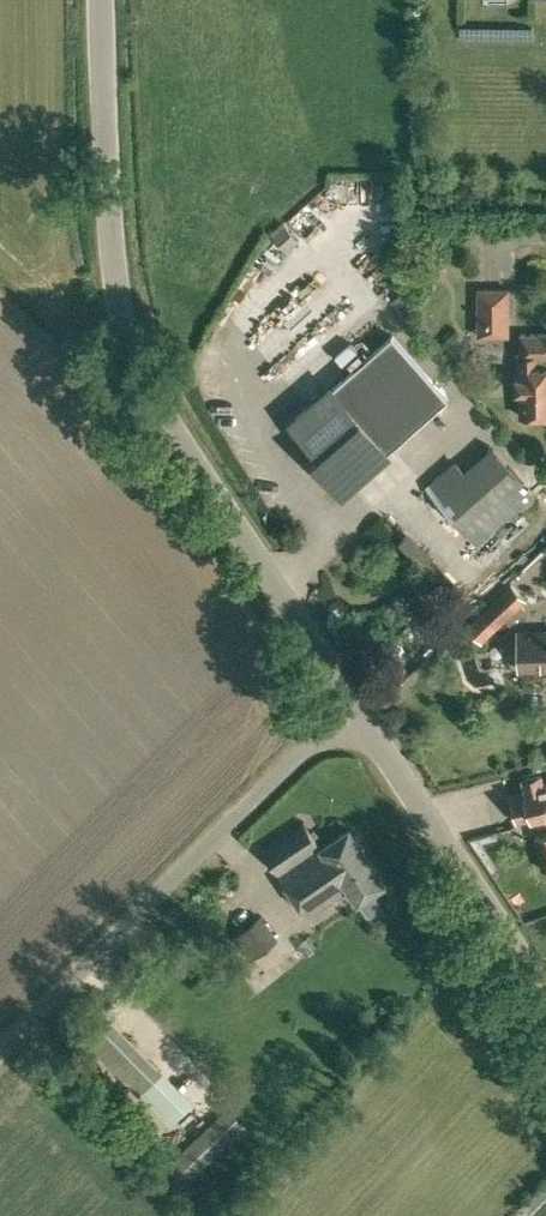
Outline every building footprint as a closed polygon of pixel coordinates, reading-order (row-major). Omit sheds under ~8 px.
[(269,232),(286,251),(298,240),(281,221),(269,232)] [(479,288),(479,334),(509,334),(509,288),(479,288)] [(520,414),(545,414),(545,366),(537,366),(537,356),(545,356),(545,332),(520,332),(520,354),(516,354),(516,390),(520,390),(520,414)] [(314,460),(342,493),(389,451),(389,450),(448,398),(392,334),(332,387),(332,386),(291,422),(320,455),(314,460)] [(537,499),(448,398),(389,450),(389,451),(414,479),(394,496),(458,569),(537,499)] [(401,508),(391,519),(406,534),(416,523),(401,508)] [(465,625),(482,643),(528,600),(511,582),(465,625)] [(519,669),(545,668),(545,631),(518,632),(519,669)] [(517,822),(531,818),(532,821),(545,817),(545,783),(543,784),(541,774),(522,779),(525,791),(511,794),(517,822)] [(263,849),(309,916),(348,889),(358,903),(388,882),(350,827),(321,846),(304,821),(263,849)] [(542,869),(545,868),(545,833),(534,835),(542,869)] [(233,936),(251,959),(277,938),(259,915),(233,936)] [(386,1019),(391,1024),(398,1018),(392,1012),(386,1019)] [(133,1074),(145,1060),(108,1028),(96,1043),(133,1074)] [(158,1172),(178,1192),(247,1126),(227,1105),(158,1172)]
